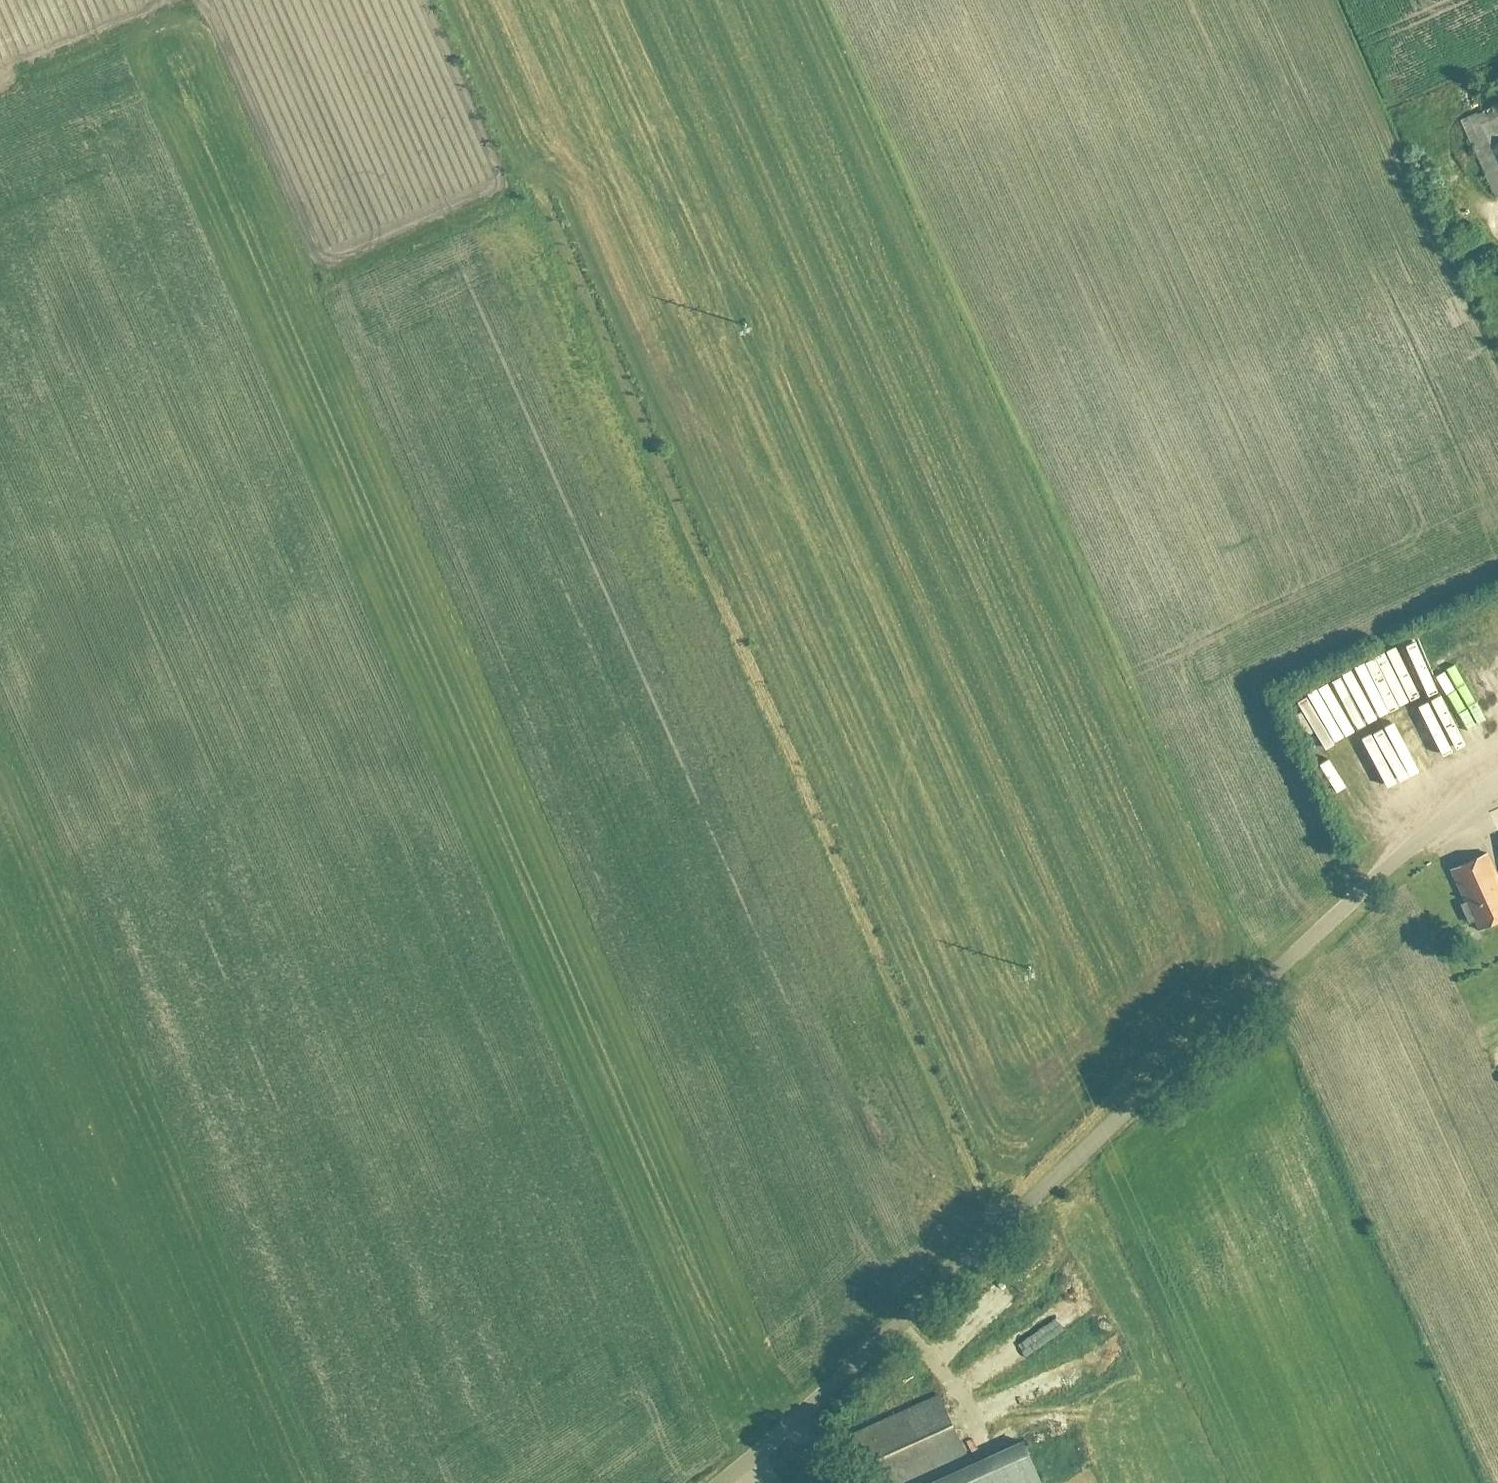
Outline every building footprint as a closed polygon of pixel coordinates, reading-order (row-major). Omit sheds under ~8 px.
[(1495,104),(1461,121),(1497,197),(1497,196),(1497,109),(1495,104)] [(1423,635),(1405,643),(1430,703),(1449,696),(1423,635)] [(1343,704),(1366,745),(1374,740),(1351,699),(1343,704)] [(1379,741),(1368,745),(1376,764),(1386,760),(1379,741)] [(1477,930),(1497,921),(1497,877),(1487,853),(1450,870),(1468,909),(1463,911),(1469,923),(1473,921),(1477,930)] [(854,1433),(876,1482),(899,1482),(964,1454),(938,1396),(854,1433)] [(928,1482),(1042,1482),(1023,1440),(928,1482)] [(849,1467),(843,1469),(848,1479),(854,1476),(849,1467)]
